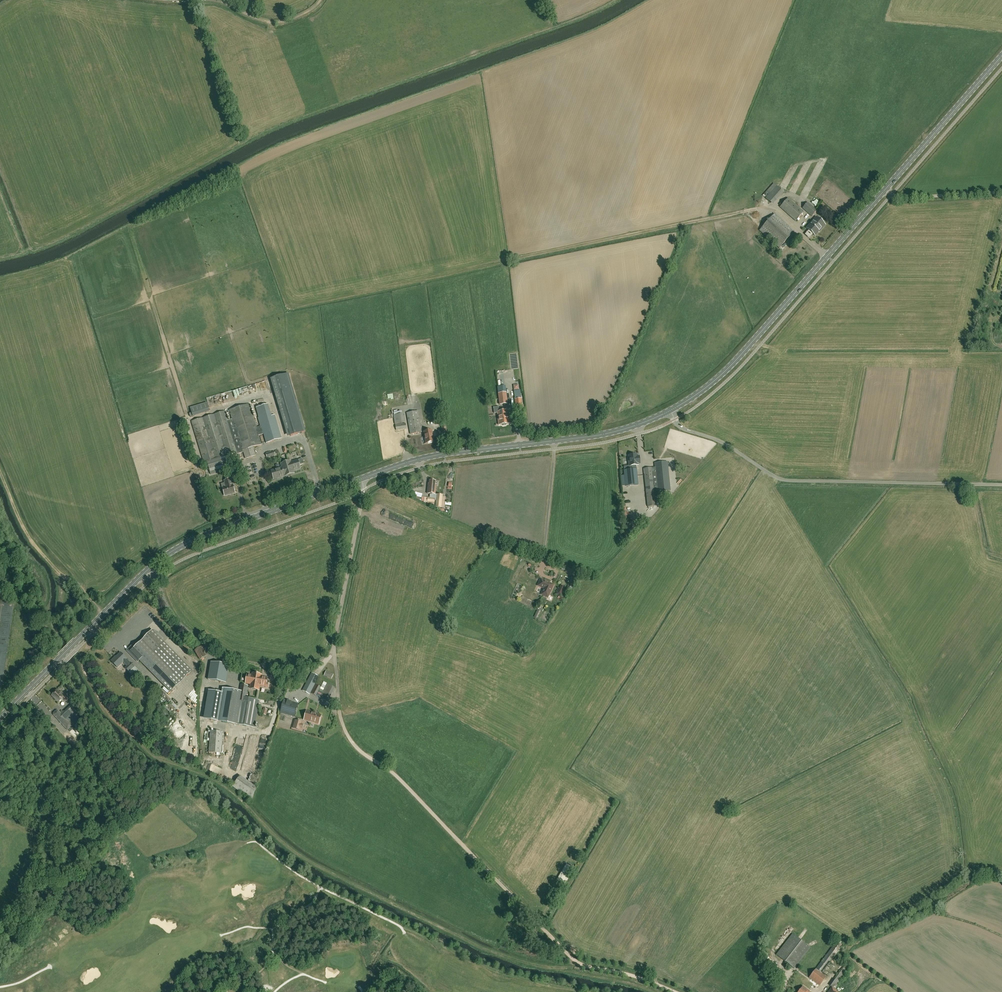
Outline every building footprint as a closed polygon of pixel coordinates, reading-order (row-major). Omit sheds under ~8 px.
[(773,205),(784,192),(777,186),(765,199),(773,205)] [(796,221),(803,212),(788,198),(780,207),(796,221)] [(808,202),(803,208),(812,216),(817,211),(808,202)] [(779,248),(794,232),(774,214),(759,230),(779,248)] [(825,225),(816,217),(807,228),(815,236),(819,232),(819,231),(821,229),(822,229),(825,225)] [(263,388),(242,391),(243,397),(241,397),(241,401),(242,400),(242,398),(245,397),(246,401),(263,398),(263,399),(268,399),(268,397),(264,397),(263,388)] [(507,404),(506,393),(499,393),(500,405),(507,404)] [(250,404),(241,407),(229,410),(232,420),(228,421),(225,411),(192,421),(204,462),(206,462),(215,459),(230,454),(236,452),(237,454),(244,452),(246,459),(255,456),(253,449),(254,449),(253,447),(261,445),(259,435),(263,434),(266,443),(281,439),(274,415),(271,416),(267,405),(256,408),(258,418),(257,418),(260,426),(256,427),(250,404)] [(497,413),(498,421),(502,421),(502,416),(504,416),(503,411),(499,411),(498,407),(494,407),(494,413),(497,413)] [(502,421),(498,421),(499,425),(502,424),(503,425),(506,425),(506,424),(510,423),(508,410),(503,411),(504,416),(502,416),(502,421)] [(418,411),(407,413),(410,434),(422,432),(418,411)] [(395,424),(406,423),(404,414),(394,415),(395,424)] [(432,430),(424,431),(426,443),(433,442),(432,436),(433,436),(432,430)] [(215,459),(206,462),(210,475),(234,468),(230,454),(215,459)] [(639,465),(639,464),(640,464),(640,461),(639,456),(637,456),(637,454),(628,455),(629,458),(628,458),(629,466),(631,466),(632,470),(624,471),(626,486),(638,485),(636,465),(639,465)] [(271,471),(274,479),(294,473),(293,471),(300,469),(299,465),(304,464),(303,458),(291,462),(290,461),(281,464),(282,468),(271,471)] [(659,504),(659,499),(658,492),(670,491),(668,462),(655,463),(655,468),(644,469),(647,507),(656,506),(656,504),(659,504)] [(235,492),(234,490),(236,490),(234,485),(233,485),(232,485),(230,479),(224,481),(226,487),(222,488),(225,495),(235,492)] [(435,494),(436,485),(435,485),(436,481),(429,480),(429,484),(428,483),(427,494),(435,494)] [(578,573),(567,568),(565,572),(576,577),(578,573)] [(575,584),(577,579),(572,577),(567,588),(571,590),(574,584),(575,584)] [(548,598),(553,585),(541,579),(538,586),(544,588),(541,595),(548,598)] [(568,581),(564,579),(559,588),(563,590),(568,581)] [(184,663),(183,662),(164,642),(153,630),(136,647),(134,644),(127,651),(138,662),(139,660),(162,683),(163,684),(184,663)] [(200,660),(208,655),(202,646),(194,651),(200,660)] [(128,672),(134,666),(130,662),(130,663),(126,659),(120,652),(114,658),(110,661),(117,667),(123,662),(126,666),(125,668),(128,672)] [(225,683),(228,665),(211,663),(208,680),(225,683)] [(331,679),(333,674),(326,671),(324,676),(331,679)] [(247,675),(246,683),(251,684),(252,685),(251,689),(258,690),(259,685),(269,687),(269,682),(267,681),(268,678),(261,677),(261,675),(253,673),(252,675),(247,675)] [(319,677),(312,673),(302,691),(309,695),(319,677)] [(322,688),(316,684),(311,693),(317,697),(322,688)] [(327,702),(335,688),(329,684),(321,698),(327,702)] [(241,685),(240,691),(234,724),(254,727),(259,700),(246,697),(248,686),(241,685)] [(218,721),(234,724),(240,691),(224,689),(218,721)] [(66,701),(68,699),(61,692),(60,693),(57,690),(52,696),(59,702),(63,698),(66,701)] [(223,693),(209,691),(204,719),(218,721),(223,693)] [(190,697),(194,701),(199,696),(195,692),(190,697)] [(295,717),(299,704),(284,700),(280,713),(295,717)] [(171,713),(175,710),(173,707),(171,708),(169,704),(166,706),(171,713)] [(54,715),(68,730),(75,737),(84,730),(80,720),(79,715),(74,710),(75,709),(71,705),(65,711),(64,710),(61,713),(59,711),(57,710),(54,713),(54,715)] [(307,711),(304,720),(319,724),(321,716),(307,711)] [(292,729),(300,731),(300,728),(302,729),(303,724),(301,724),(302,722),(295,720),(292,729)] [(221,754),(223,732),(210,731),(209,753),(221,754)] [(252,774),(250,782),(257,783),(259,776),(252,774)] [(232,787),(251,800),(256,787),(240,776),(232,787)] [(562,884),(566,876),(561,873),(557,881),(562,884)] [(810,948),(793,934),(776,955),(794,968),(810,948)] [(827,977),(822,973),(844,944),(838,940),(816,969),(816,968),(809,978),(820,987),(827,977)] [(836,979),(840,982),(850,970),(846,966),(836,979)]
